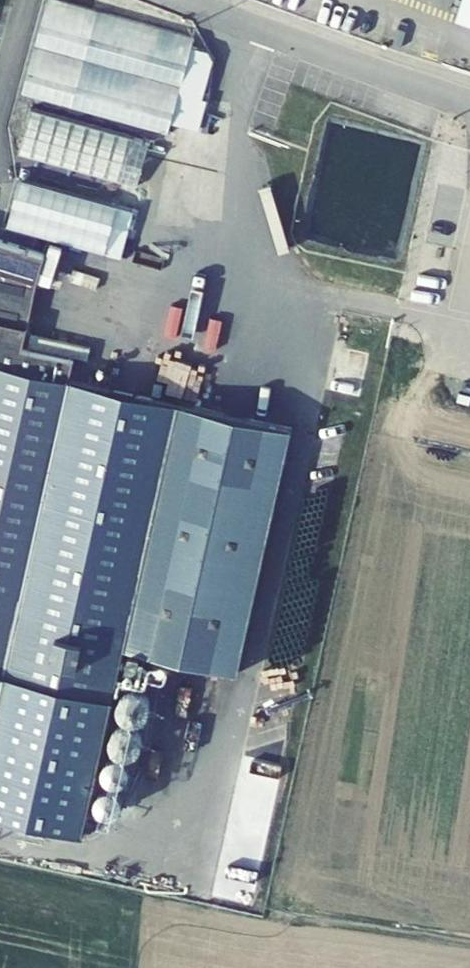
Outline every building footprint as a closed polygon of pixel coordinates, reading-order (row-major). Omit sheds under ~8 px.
[(204,44),(58,5),(32,103),(177,142),(204,44)] [(146,195),(158,150),(40,117),(28,162),(146,195)] [(119,205),(18,178),(5,225),(106,253),(119,205)] [(27,352),(53,263),(0,250),(0,451),(27,352)] [(90,843),(131,656),(187,669),(212,417),(77,386),(82,365),(27,352),(0,451),(0,477),(8,479),(0,509),(0,822),(90,843)] [(187,669),(245,681),(299,436),(212,417),(187,669)] [(8,479),(0,477),(0,509),(8,479)] [(148,697),(140,694),(134,695),(129,698),(126,703),(124,705),(124,708),(124,714),(124,717),(126,719),(129,724),(134,727),(140,728),(148,725),(151,724),(154,719),(157,714),(157,708),(154,703),(151,698),(148,697)] [(135,729),(130,729),(127,729),(124,731),(120,734),(117,739),(116,745),(117,751),(120,756),(124,759),(130,762),(135,762),(141,759),(145,756),(148,751),(149,745),(149,742),(147,737),(145,734),(138,729),(135,729)] [(126,762),(121,762),(119,763),(117,764),(115,766),(112,769),(110,773),(110,776),(111,781),(113,785),(115,787),(117,788),(119,790),(122,790),(126,790),(129,790),(131,788),(135,785),(137,781),(138,778),(138,773),(136,769),(131,764),(129,763),(126,762)] [(119,794),(114,794),(109,796),(107,797),(104,801),(102,805),(102,808),(103,813),(107,819),(109,820),(114,822),(119,822),(121,821),(123,820),(127,817),(129,813),(130,808),(129,803),(127,799),(123,796),(121,795),(119,794)]
